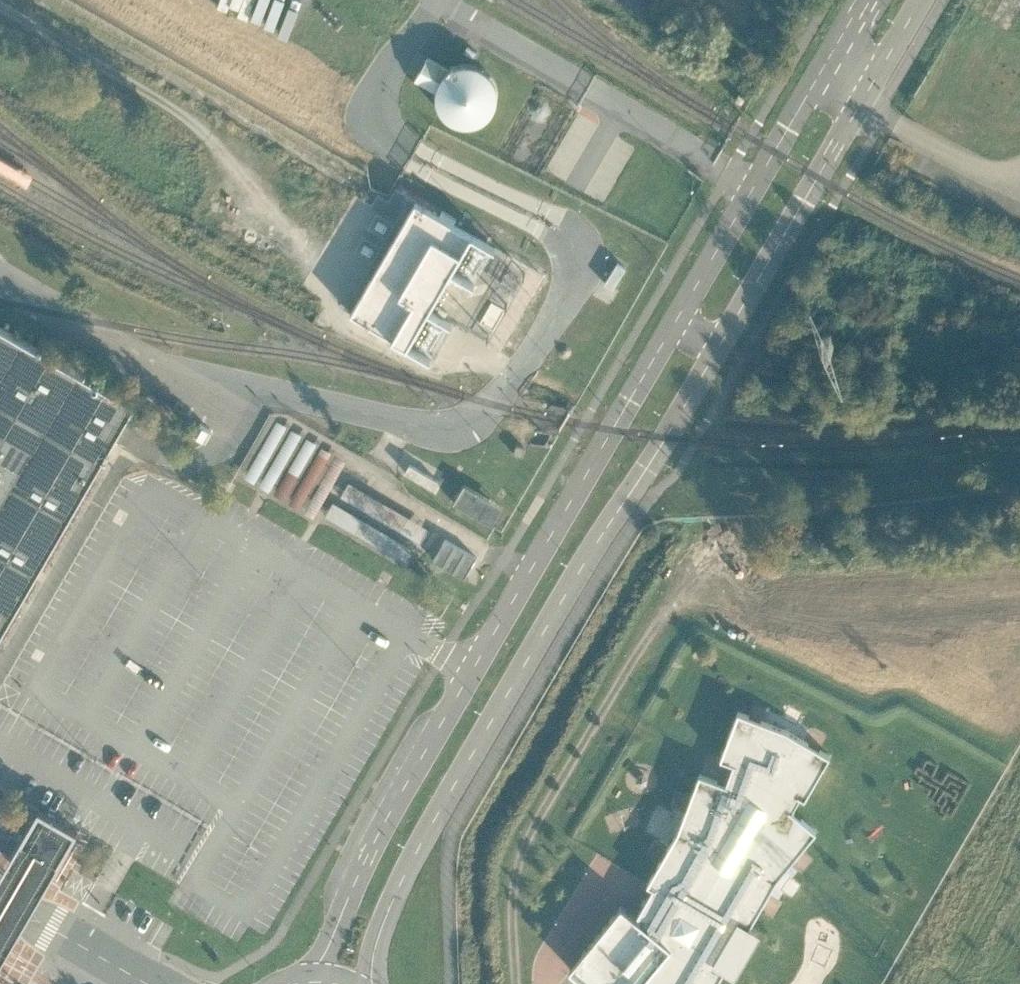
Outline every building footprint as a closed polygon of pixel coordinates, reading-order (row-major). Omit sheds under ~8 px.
[(485,119),(490,115),(494,110),(497,104),(499,97),(499,90),(498,83),(495,77),(491,71),(486,67),(480,64),(473,62),(467,61),(460,62),(453,65),(448,69),(443,74),(440,80),(438,86),(437,92),(438,99),(440,105),(443,111),(448,116),(453,120),(459,122),(466,123),(472,123),(479,122),(485,119)] [(418,203),(354,311),(412,345),(476,236),(418,203)] [(605,281),(613,286),(625,268),(617,263),(605,281)] [(139,398),(0,317),(0,635),(139,398)] [(505,509),(467,488),(458,505),(495,526),(505,509)] [(383,500),(377,512),(423,537),(429,525),(383,500)] [(476,556),(445,537),(433,558),(465,576),(476,556)] [(574,969),(593,983),(715,983),(725,968),(737,975),(763,933),(751,926),(775,885),(817,830),(790,808),(799,793),(808,797),(833,756),(788,731),(741,713),(722,761),(736,765),(729,785),(701,775),(680,832),(649,885),(656,889),(640,918),(625,906),(574,969)] [(1,935),(10,919),(16,909),(22,898),(31,882),(67,821),(29,800),(0,850),(0,936),(1,935)]
